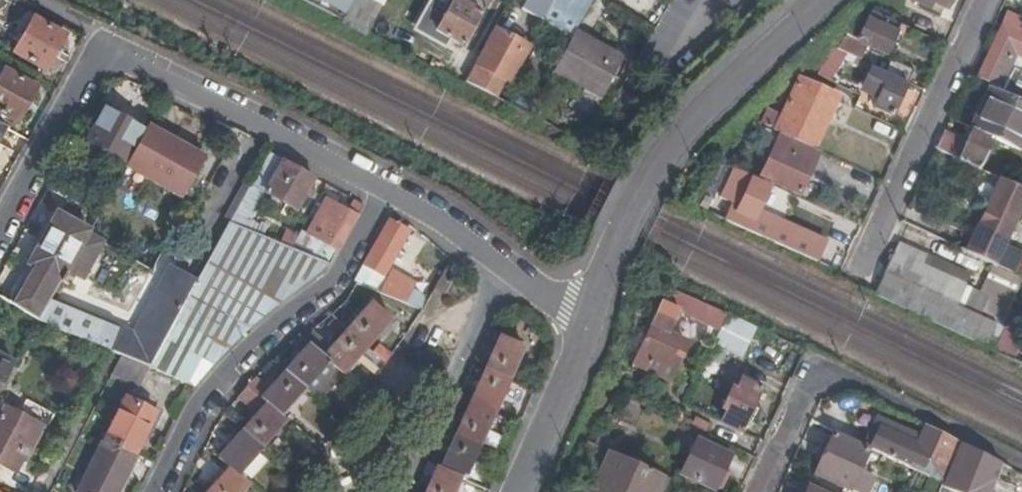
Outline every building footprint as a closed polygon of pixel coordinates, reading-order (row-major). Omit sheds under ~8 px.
[(337,9),(342,0),(320,0),(337,9)] [(481,13),(457,0),(454,0),(436,33),(462,47),(481,13)] [(555,70),(603,97),(624,60),(575,33),(594,0),(528,0),(522,10),(525,11),(573,36),(555,70)] [(912,0),(930,9),(933,3),(947,9),(951,0),(912,0)] [(522,10),(509,2),(501,18),(494,30),(510,38),(525,11),(522,10)] [(848,35),(837,50),(846,55),(856,59),(863,43),(887,55),(901,25),(872,12),(858,40),(848,35)] [(1021,20),(1007,13),(995,41),(994,41),(978,76),(1003,88),(1012,67),(1021,71),(1021,33),(1016,31),(1021,20)] [(65,36),(34,19),(14,54),(45,72),(65,36)] [(465,83),(495,98),(505,80),(510,83),(529,49),(510,38),(494,30),(465,83)] [(834,48),(818,75),(829,81),(846,55),(837,50),(834,48)] [(893,116),(908,83),(873,67),(864,87),(881,94),(875,108),(893,116)] [(6,70),(0,81),(0,114),(17,124),(36,88),(6,70)] [(790,139),(815,150),(839,96),(800,79),(781,119),(769,113),(763,126),(776,132),(776,130),(791,137),(790,139)] [(994,90),(976,130),(993,137),(1021,151),(1021,149),(1021,103),(994,90)] [(123,120),(105,110),(87,143),(123,163),(141,130),(131,124),(123,120)] [(134,117),(127,113),(123,120),(131,124),(134,117)] [(124,166),(181,198),(204,156),(147,124),(124,166)] [(812,169),(819,152),(815,150),(790,139),(776,132),(763,126),(761,126),(756,137),(776,146),(762,176),(801,194),(808,178),(795,172),(799,164),(812,169)] [(945,132),(937,150),(980,169),(993,137),(976,130),(974,129),(967,143),(945,132)] [(263,163),(229,224),(245,231),(265,193),(297,210),(302,200),(308,190),(315,179),(283,161),(278,171),(263,163)] [(729,221),(750,230),(769,239),(777,221),(758,213),(769,187),(753,179),(754,177),(736,169),(721,195),(740,205),(736,214),(733,212),(729,221)] [(1006,181),(1001,178),(986,210),(987,210),(989,209),(992,211),(1006,181)] [(972,254),(995,264),(1003,245),(1021,205),(1021,188),(1006,181),(992,211),(989,209),(987,210),(986,210),(981,220),(986,223),(972,254)] [(309,204),(314,194),(308,190),(302,200),(309,204)] [(356,201),(349,213),(357,217),(363,205),(356,201)] [(307,255),(330,265),(357,217),(349,213),(335,205),(329,217),(326,223),(320,219),(318,218),(309,235),(317,239),(307,255)] [(329,217),(323,213),(320,219),(326,223),(329,217)] [(60,282),(87,232),(57,215),(29,265),(60,282)] [(981,220),(966,251),(972,254),(986,223),(981,220)] [(777,221),(769,239),(787,247),(795,229),(777,221)] [(377,251),(373,249),(358,276),(355,283),(357,284),(366,288),(375,271),(384,276),(408,232),(392,223),(377,251)] [(229,224),(196,285),(149,369),(191,386),(200,370),(228,312),(261,245),(325,271),(330,265),(307,255),(245,231),(229,224)] [(795,229),(787,247),(817,261),(826,242),(795,229)] [(99,238),(87,232),(60,282),(72,288),(99,238)] [(885,274),(995,325),(1005,329),(1021,288),(1021,278),(992,265),(986,279),(991,281),(985,294),(921,266),(926,254),(900,243),(885,274)] [(200,370),(191,386),(195,388),(206,374),(230,350),(246,334),(265,317),(282,304),(295,293),(325,271),(261,245),(228,312),(200,370)] [(995,264),(1021,276),(1021,254),(1003,245),(995,264)] [(49,300),(60,282),(29,265),(7,303),(37,322),(37,321),(49,300)] [(133,336),(118,329),(109,352),(115,354),(149,369),(196,285),(169,270),(133,336)] [(375,271),(366,288),(381,293),(389,279),(384,276),(375,271)] [(389,279),(381,293),(403,303),(413,285),(393,274),(389,279)] [(876,294),(996,353),(999,346),(1002,340),(991,335),(995,325),(885,274),(876,294)] [(427,296),(414,289),(406,303),(421,310),(427,296)] [(720,330),(728,315),(671,289),(651,327),(669,335),(680,311),(720,330)] [(118,329),(49,300),(37,321),(108,351),(109,352),(118,329)] [(373,303),(347,331),(367,348),(391,320),(373,303)] [(748,344),(755,328),(728,315),(720,330),(720,332),(748,344)] [(651,327),(633,363),(670,380),(687,344),(669,335),(651,327)] [(367,348),(347,331),(337,342),(324,357),(329,362),(341,373),(342,375),(367,348)] [(741,358),(748,344),(720,332),(713,346),(741,358)] [(337,342),(333,338),(327,345),(311,333),(303,339),(324,357),(337,342)] [(485,373),(509,383),(524,348),(501,337),(485,373)] [(324,357),(303,339),(293,347),(301,355),(285,373),(304,390),(329,362),(324,357)] [(391,357),(378,346),(373,353),(386,364),(391,357)] [(13,365),(0,358),(0,389),(13,365)] [(341,373),(329,362),(304,390),(317,400),(341,373)] [(304,390),(285,373),(276,384),(269,391),(266,388),(255,380),(247,389),(280,417),(292,403),(304,390)] [(494,416),(509,383),(485,373),(472,403),(460,398),(459,400),(494,416)] [(762,389),(743,380),(737,391),(733,389),(723,409),(728,412),(722,423),(742,432),(762,389)] [(276,384),(272,381),(266,388),(269,391),(276,384)] [(262,450),(286,422),(280,417),(247,389),(238,399),(257,416),(248,427),(243,432),(262,450)] [(26,400),(18,415),(44,428),(49,430),(56,415),(26,400)] [(479,448),(494,416),(459,400),(455,409),(467,414),(456,438),(479,448)] [(101,443),(133,456),(153,416),(122,401),(101,443)] [(293,429),(306,415),(292,403),(280,417),(286,422),(293,429)] [(18,415),(3,407),(0,413),(0,463),(11,469),(18,456),(21,449),(30,454),(44,428),(18,415)] [(881,426),(883,421),(878,418),(865,447),(870,449),(881,426)] [(918,443),(920,437),(883,421),(881,426),(918,443)] [(248,427),(243,423),(238,428),(243,432),(248,427)] [(910,462),(918,443),(881,426),(870,449),(907,466),(910,462)] [(953,459),(960,444),(925,426),(920,437),(918,443),(910,462),(925,469),(928,461),(934,465),(938,466),(943,455),(953,459)] [(238,428),(234,434),(238,438),(243,432),(238,428)] [(239,476),(262,450),(243,432),(238,438),(219,460),(220,461),(230,469),(239,476)] [(599,435),(595,445),(606,450),(610,440),(599,435)] [(868,451),(834,435),(816,475),(850,491),(868,451)] [(465,480),(479,448),(456,438),(447,456),(441,470),(461,479),(465,480)] [(730,456),(698,442),(682,475),(715,490),(730,456)] [(133,456),(101,443),(78,491),(116,491),(133,456)] [(21,449),(18,456),(27,461),(30,454),(21,449)] [(447,456),(439,452),(433,466),(441,470),(447,456)] [(662,476),(613,453),(594,491),(655,491),(662,476)] [(953,461),(953,459),(943,455),(938,466),(935,473),(947,478),(953,461)] [(223,476),(230,469),(220,461),(214,468),(223,476)] [(931,472),(934,465),(928,461),(925,469),(931,472)] [(953,461),(947,478),(944,483),(942,488),(952,491),(958,491),(968,467),(953,461)] [(461,479),(441,470),(433,466),(429,464),(424,477),(431,481),(426,491),(455,491),(461,479)] [(249,485),(239,476),(230,469),(223,476),(209,491),(243,491),(249,485)]
